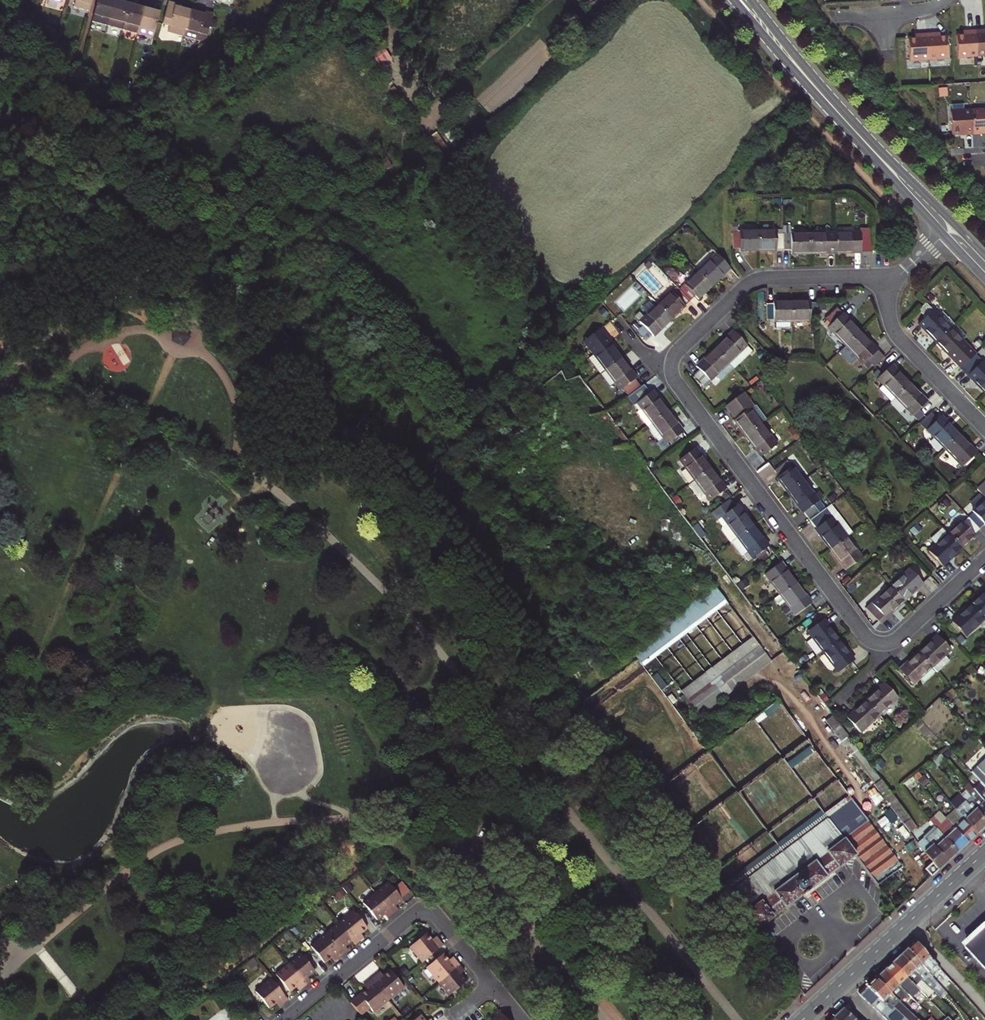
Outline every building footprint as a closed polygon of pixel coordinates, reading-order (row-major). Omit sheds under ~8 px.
[(76,0),(74,7),(89,11),(92,0),(75,0),(76,0)] [(107,25),(114,0),(98,0),(92,21),(107,25)] [(122,30),(130,4),(115,0),(114,0),(107,25),(122,30)] [(184,36),(191,10),(176,6),(176,4),(169,2),(163,24),(170,25),(168,32),(184,36)] [(137,34),(144,8),(130,4),(122,30),(137,34)] [(153,38),(160,12),(144,8),(137,34),(153,38)] [(213,15),(191,10),(184,36),(201,41),(207,38),(213,15)] [(974,31),(976,57),(984,56),(984,33),(984,30),(974,31)] [(957,58),(976,57),(974,31),(966,31),(966,35),(962,35),(956,35),(957,58)] [(926,34),(927,60),(946,58),(944,36),(938,36),(934,37),(934,33),(926,34)] [(908,38),(909,61),(927,60),(926,34),(918,34),(918,38),(914,38),(908,38)] [(382,45),(365,56),(374,69),(391,58),(382,45)] [(971,111),(973,136),(980,136),(980,132),(983,132),(984,132),(984,110),(971,111)] [(971,111),(951,112),(953,134),(962,134),(965,133),(965,137),(973,136),(971,111)] [(428,146),(446,172),(458,165),(435,133),(431,136),(435,142),(428,146)] [(435,142),(431,136),(424,141),(428,146),(435,142)] [(810,253),(809,233),(792,233),(791,226),(783,225),(783,229),(784,250),(791,249),(791,254),(810,253)] [(758,250),(784,250),(783,229),(758,230),(758,250)] [(737,230),(732,230),(732,248),(740,248),(740,251),(758,250),(758,230),(737,230)] [(835,232),(809,233),(810,253),(835,253),(835,232)] [(871,232),(835,232),(835,253),(860,252),(871,252),(871,232)] [(716,253),(697,271),(711,285),(730,267),(716,253)] [(654,264),(650,260),(645,265),(648,269),(654,264)] [(679,289),(690,300),(695,296),(698,298),(711,285),(697,271),(679,289)] [(676,286),(658,304),(672,318),(690,300),(679,289),(676,286)] [(810,300),(792,301),(792,322),(810,321),(810,319),(818,319),(818,303),(810,303),(810,300)] [(792,322),(792,301),(774,302),(774,304),(766,304),(766,320),(774,320),(774,322),(792,322)] [(919,310),(925,317),(933,309),(926,302),(919,310)] [(672,318),(658,304),(639,321),(653,336),(672,318)] [(936,341),(954,324),(943,312),(939,315),(933,309),(925,317),(919,323),(936,341)] [(828,327),(846,345),(860,331),(842,313),(828,327)] [(965,336),(954,324),(936,341),(954,359),(961,367),(976,353),(962,339),(965,336)] [(600,373),(605,369),(621,357),(600,329),(584,340),(594,354),(589,358),(600,373)] [(728,363),(747,345),(733,331),(714,349),(728,363)] [(860,331),(846,345),(840,351),(851,362),(856,357),(863,364),(878,349),(860,331)] [(733,368),(752,350),(747,345),(728,363),(733,368)] [(710,380),(728,363),(714,349),(696,366),(710,380)] [(886,357),(878,349),(863,364),(871,372),(886,357)] [(976,353),(961,367),(984,391),(984,363),(976,353)] [(620,389),(627,384),(636,377),(621,357),(605,369),(620,389)] [(879,389),(891,401),(910,383),(892,364),(877,378),(883,385),(879,389)] [(627,384),(633,392),(642,386),(636,377),(627,384)] [(910,383),(891,401),(903,413),(907,409),(913,415),(927,401),(910,383)] [(637,412),(648,426),(668,411),(652,390),(650,392),(644,384),(642,386),(633,392),(627,397),(633,405),(637,402),(641,408),(637,412)] [(725,405),(745,435),(761,423),(750,408),(752,406),(742,392),(725,405)] [(668,411),(648,426),(658,440),(662,437),(667,444),(684,432),(668,411)] [(927,430),(944,448),(959,434),(941,415),(927,430)] [(776,444),(761,423),(745,435),(757,450),(758,449),(762,454),(776,444)] [(944,448),(962,467),(977,453),(959,434),(944,448)] [(679,459),(695,480),(711,468),(695,448),(679,459)] [(788,492),(803,479),(789,460),(774,470),(778,476),(777,477),(788,492)] [(726,489),(711,468),(695,480),(710,501),(726,489)] [(814,494),(803,479),(788,492),(803,512),(823,497),(818,491),(814,494)] [(946,498),(942,502),(948,508),(951,505),(946,498)] [(979,529),(984,524),(984,525),(984,499),(967,516),(979,529)] [(722,517),(737,537),(753,525),(738,504),(734,507),(729,500),(712,512),(718,520),(722,517)] [(948,533),(961,548),(975,536),(974,534),(979,529),(967,516),(948,533)] [(815,529),(830,549),(846,537),(831,517),(815,529)] [(769,546),(753,525),(737,537),(731,542),(741,555),(747,550),(753,558),(769,546)] [(918,525),(910,531),(914,535),(921,529),(918,525)] [(943,565),(961,548),(948,533),(943,528),(931,539),(936,545),(929,551),(943,565)] [(862,557),(846,537),(830,549),(846,569),(862,557)] [(765,574),(780,594),(796,582),(781,562),(765,574)] [(909,568),(891,586),(904,600),(923,583),(909,568)] [(812,603),(796,582),(780,594),(796,615),(812,603)] [(880,623),(904,600),(891,586),(867,608),(880,623)] [(716,587),(631,650),(644,667),(729,603),(716,587)] [(971,603),(984,618),(984,590),(971,603)] [(966,636),(984,618),(971,603),(952,621),(966,636)] [(808,631),(823,651),(839,639),(824,619),(817,624),(810,629),(808,631)] [(808,627),(810,629),(817,624),(815,621),(808,627)] [(937,634),(918,652),(932,667),(937,672),(949,661),(945,655),(951,649),(937,634)] [(855,659),(839,639),(823,651),(838,672),(855,659)] [(772,661),(760,646),(719,677),(731,692),(772,661)] [(932,667),(918,652),(899,669),(913,684),(932,667)] [(724,697),(712,682),(688,701),(699,715),(724,697)] [(884,683),(866,700),(879,715),(898,697),(884,683)] [(861,732),(879,715),(866,700),(847,717),(861,732)] [(825,721),(840,742),(848,736),(833,715),(825,721)] [(591,740),(604,729),(597,720),(584,730),(591,740)] [(848,736),(840,742),(850,755),(858,749),(848,736)] [(869,763),(858,749),(850,755),(861,769),(869,763)] [(869,763),(861,769),(867,777),(875,771),(869,763)] [(875,771),(867,777),(903,824),(909,819),(875,771)] [(913,776),(902,785),(906,790),(917,780),(913,776)] [(979,795),(970,803),(975,809),(984,822),(984,804),(981,799),(979,795)] [(970,803),(968,806),(960,798),(951,805),(957,814),(960,812),(961,813),(959,816),(961,818),(963,816),(977,834),(984,826),(984,822),(975,809),(970,803)] [(727,894),(742,914),(868,821),(853,801),(727,894)] [(942,812),(931,821),(937,828),(957,852),(968,842),(955,828),(942,812)] [(955,828),(968,842),(977,834),(963,816),(961,818),(963,821),(955,828)] [(915,827),(909,819),(903,824),(909,831),(915,827)] [(901,866),(868,821),(742,914),(755,930),(854,856),(876,885),(901,866)] [(957,852),(937,828),(918,844),(932,862),(938,870),(957,852)] [(924,869),(931,876),(938,870),(932,862),(924,869)] [(395,880),(382,890),(400,911),(405,907),(401,903),(408,897),(400,887),(395,880)] [(408,881),(400,887),(408,897),(416,890),(408,881)] [(400,911),(382,890),(370,901),(384,917),(391,911),(394,915),(400,911)] [(359,909),(344,921),(358,938),(362,942),(367,938),(364,933),(367,931),(373,926),(359,909)] [(358,938),(344,921),(332,931),(350,952),(355,948),(351,944),(358,938)] [(422,961),(438,948),(434,942),(439,939),(438,938),(436,935),(431,929),(409,946),(411,947),(422,961)] [(965,947),(984,969),(984,929),(965,947)] [(350,952),(332,931),(316,944),(330,961),(338,955),(341,952),(345,956),(350,952)] [(915,941),(906,949),(930,975),(931,976),(939,969),(925,952),(918,945),(915,941)] [(924,979),(921,981),(922,983),(930,990),(934,987),(926,979),(930,975),(906,949),(899,956),(924,979)] [(442,952),(426,966),(438,981),(459,964),(455,959),(450,962),(447,959),(442,952)] [(307,980),(319,970),(306,953),(293,963),(306,979),(307,980)] [(899,956),(891,963),(915,987),(927,998),(933,992),(930,990),(922,983),(921,981),(924,979),(899,956)] [(294,990),(307,980),(306,979),(293,963),(280,973),(290,986),(294,990)] [(915,987),(891,963),(882,971),(907,994),(911,999),(914,996),(922,1003),(927,998),(915,987)] [(438,981),(448,993),(465,980),(459,973),(464,970),(459,964),(438,981)] [(404,986),(390,969),(383,974),(379,977),(376,973),(371,978),(388,998),(404,986)] [(907,994),(882,971),(874,978),(884,987),(899,1002),(907,994)] [(265,996),(271,1005),(278,999),(281,997),(284,1001),(290,996),(284,988),(275,977),(260,990),(265,996)] [(369,1006),(373,1011),(388,998),(371,978),(366,982),(369,986),(366,988),(354,998),(349,1001),(359,1014),(364,1010),(369,1006)] [(899,1002),(884,987),(874,978),(858,994),(886,1019),(919,1019),(899,1002)] [(832,1017),(835,1019),(855,1019),(842,1008),(832,1017)] [(978,1019),(982,1016),(974,1008),(971,1011),(978,1019)] [(236,1014),(241,1019),(243,1019),(249,1016),(243,1009),(236,1014)]
